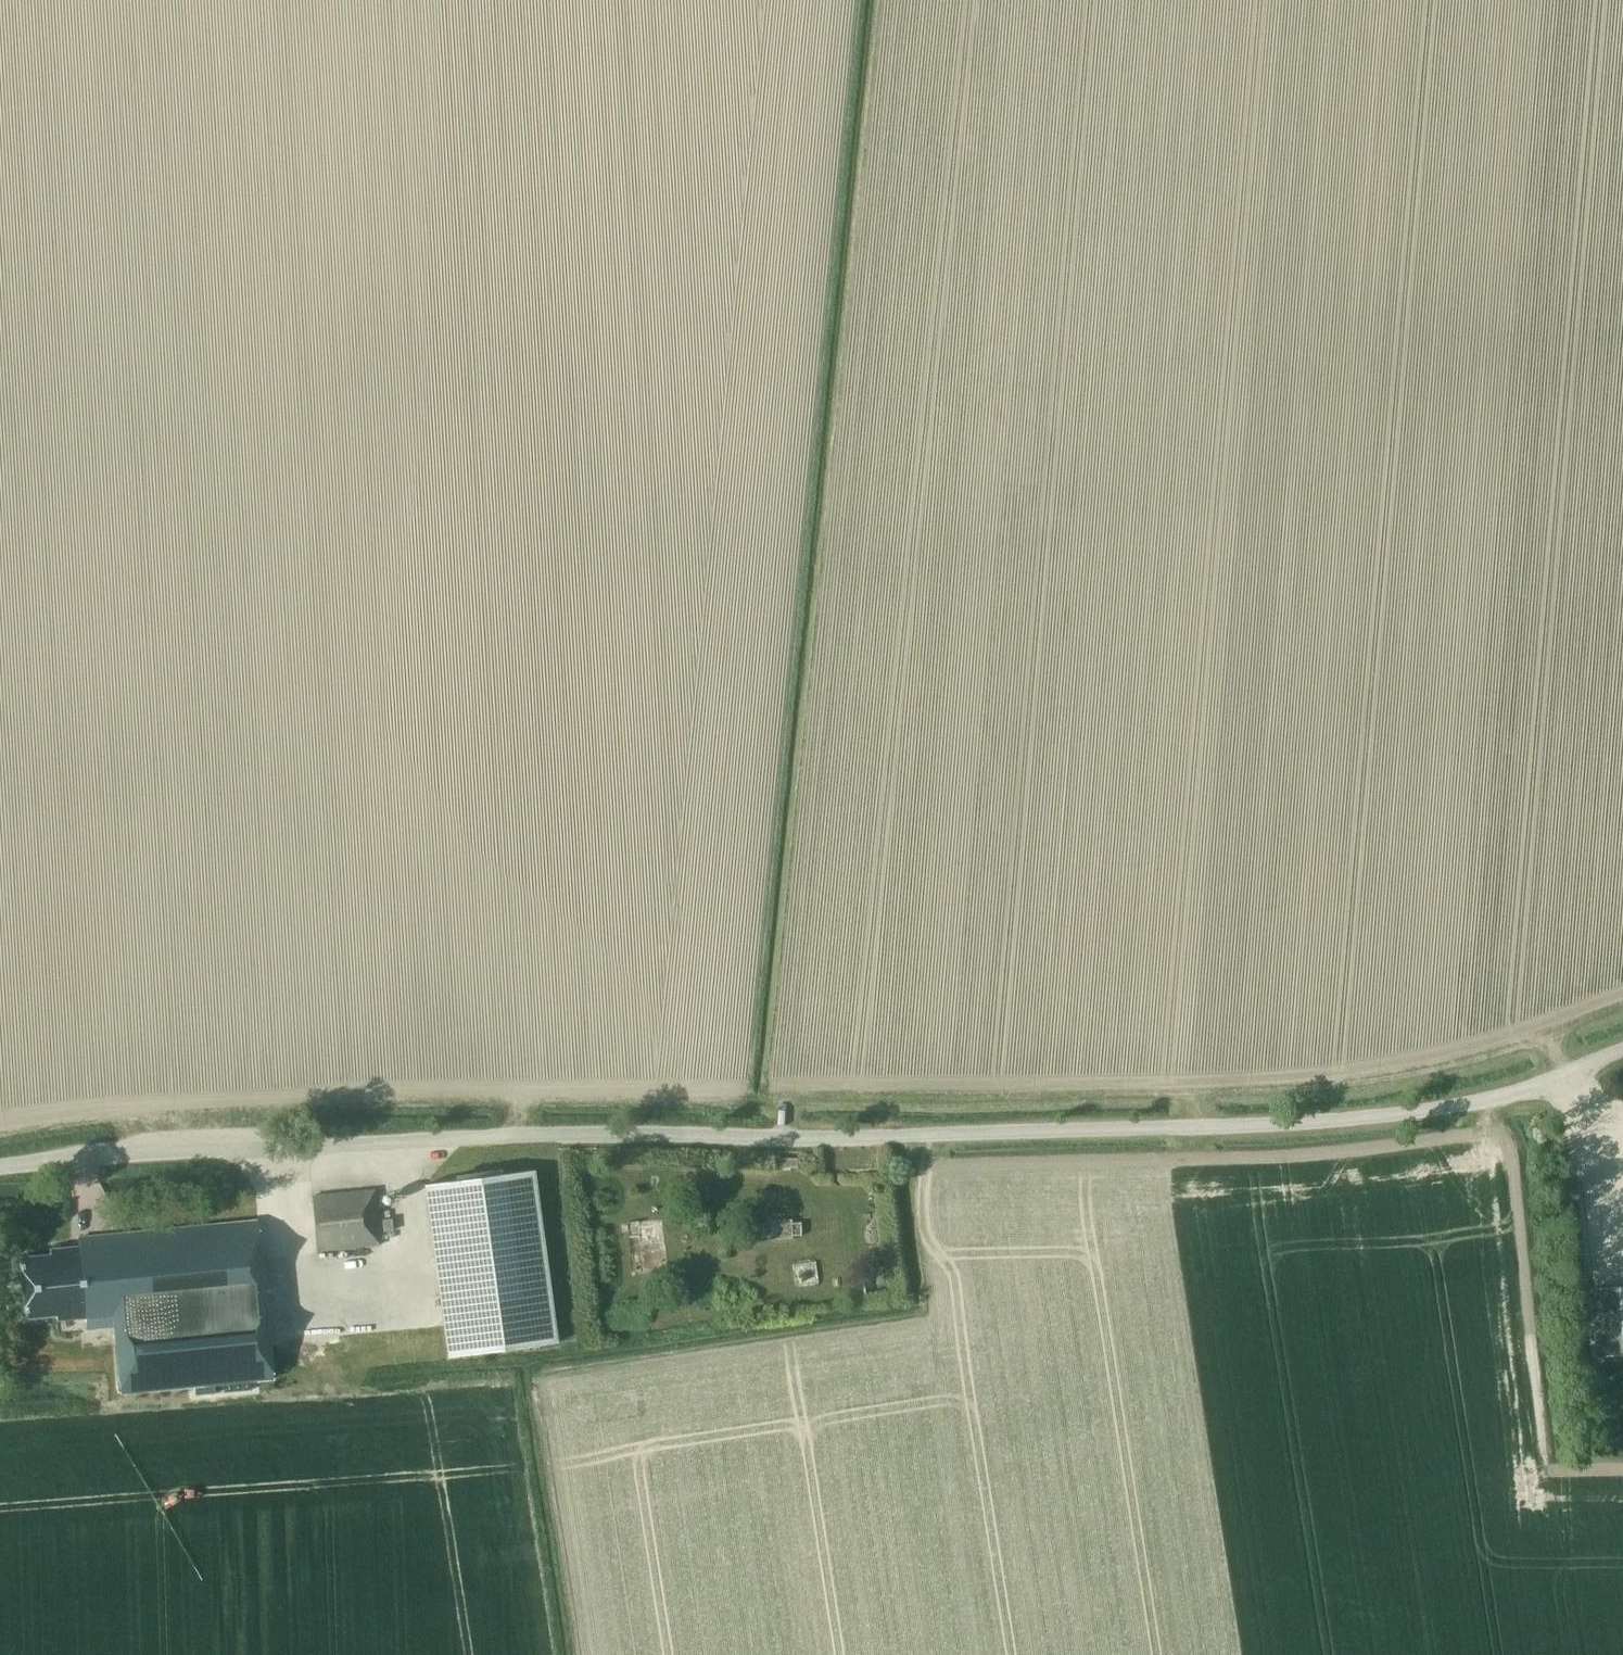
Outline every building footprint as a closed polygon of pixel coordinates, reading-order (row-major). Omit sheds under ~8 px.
[(532,1170),(425,1183),(446,1360),(557,1345),(532,1170)] [(342,1256),(341,1248),(379,1244),(374,1189),(311,1196),(316,1251),(321,1250),(322,1258),(342,1256)] [(381,1220),(382,1231),(392,1230),(391,1219),(381,1220)] [(86,1328),(265,1311),(257,1220),(77,1238),(78,1246),(49,1249),(49,1254),(19,1257),(25,1317),(55,1314),(55,1319),(85,1316),(86,1328)] [(1622,1356),(1622,1287),(1592,1290),(1597,1358),(1622,1356)]
